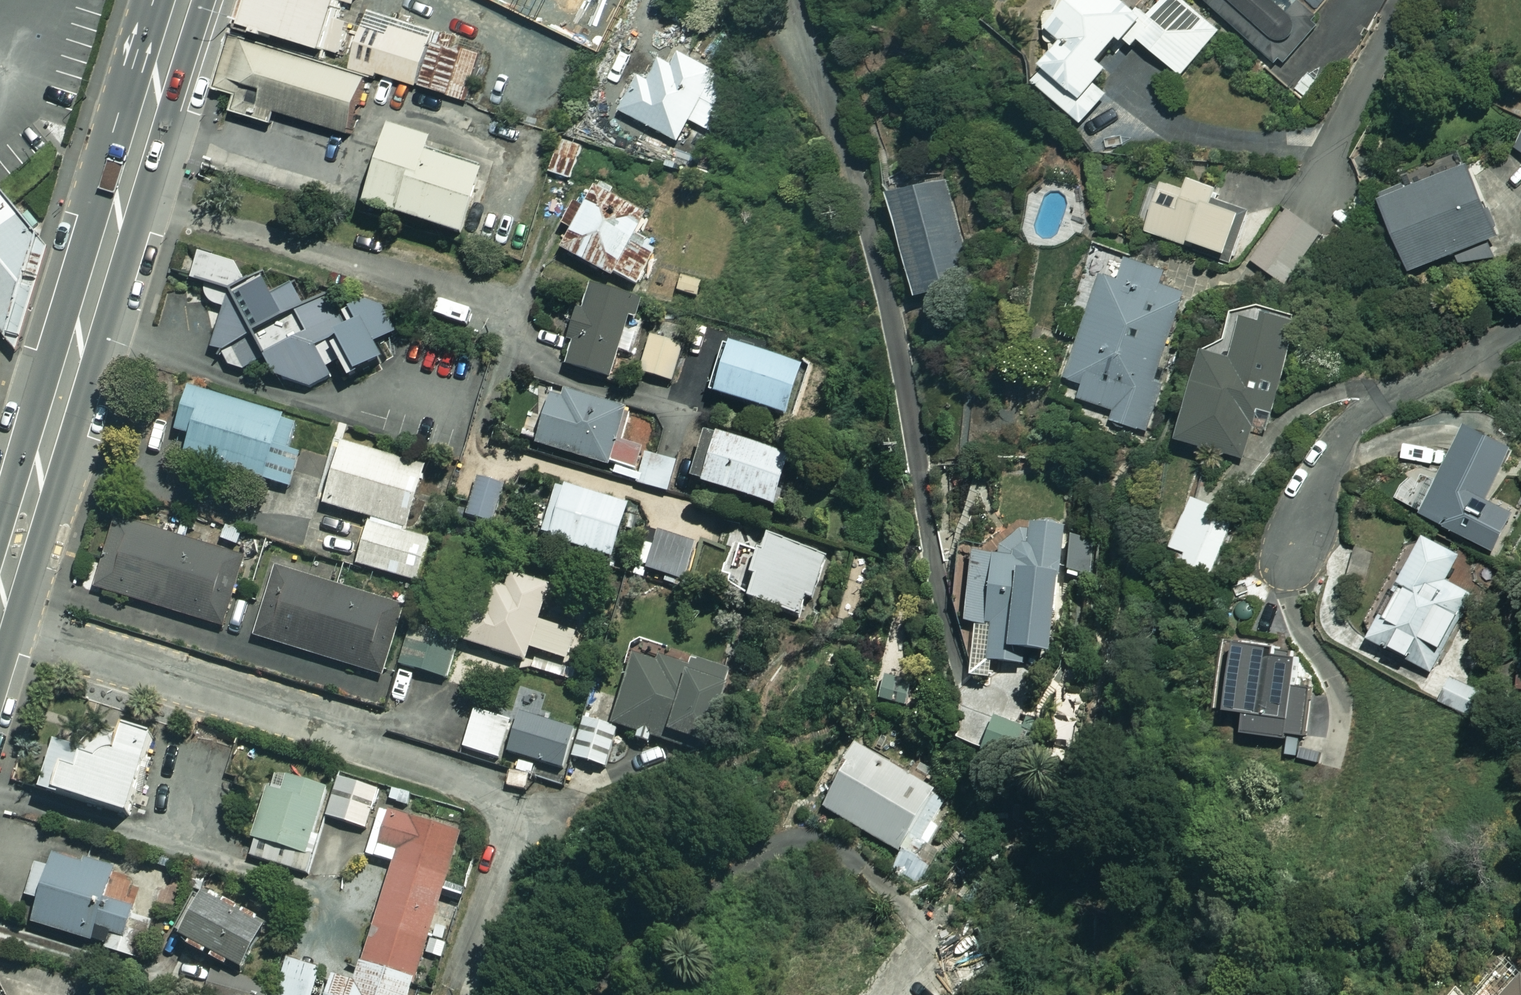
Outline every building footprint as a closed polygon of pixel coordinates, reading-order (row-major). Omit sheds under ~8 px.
[(241,27),(335,55),(352,0),(249,0),(241,27)] [(542,3),(596,30),(611,0),(543,0),(542,3)] [(1133,43),(1142,51),(1147,45),(1186,78),(1224,34),(1184,0),(1172,0),(1153,22),(1127,0),(1091,0),(1060,36),(1075,49),(1042,87),(1090,129),(1116,99),(1106,91),(1120,75),(1111,68),(1133,43)] [(1299,0),(1201,0),(1278,70),(1322,21),(1299,0)] [(485,57),(372,25),(359,71),(472,103),(485,57)] [(370,82),(232,41),(216,96),(353,137),(370,82)] [(727,75),(688,56),(681,70),(667,62),(656,84),(646,79),(628,114),(686,144),(696,123),(718,135),(738,96),(721,87),(727,75)] [(483,174),(387,146),(367,212),(463,241),(483,174)] [(1506,239),(1480,173),(1393,207),(1418,272),(1506,239)] [(1201,198),(1172,188),(1155,235),(1195,250),(1197,246),(1236,260),(1250,220),(1225,212),(1231,195),(1205,186),(1201,198)] [(652,217),(602,190),(567,256),(639,294),(662,251),(640,239),(652,217)] [(956,190),(904,204),(925,297),(977,286),(956,190)] [(22,294),(39,241),(12,208),(0,193),(0,267),(22,294)] [(1325,237),(1294,212),(1256,261),(1287,286),(1325,237)] [(1169,274),(1132,262),(1125,285),(1106,279),(1074,382),(1092,388),(1087,403),(1121,413),(1117,424),(1145,432),(1188,292),(1165,285),(1169,274)] [(22,294),(0,267),(0,334),(7,342),(22,294)] [(235,272),(212,363),(331,394),(337,373),(378,384),(396,314),(235,272)] [(713,280),(685,272),(679,295),(707,303),(713,280)] [(637,301),(589,289),(570,372),(618,383),(637,301)] [(1260,417),(1280,422),(1308,327),(1274,317),(1270,331),(1252,326),(1241,365),(1215,357),(1189,443),(1248,460),(1260,417)] [(687,346),(655,338),(645,377),(676,385),(687,346)] [(806,369),(736,351),(723,404),(793,421),(806,369)] [(543,449),(615,472),(617,466),(638,473),(645,450),(627,445),(633,426),(620,422),(625,408),(572,392),(566,406),(557,403),(543,449)] [(302,427),(196,393),(181,437),(198,442),(192,458),(291,490),(302,455),(294,453),(302,427)] [(1517,453),(1476,431),(1429,516),(1497,555),(1520,514),(1492,498),(1517,453)] [(782,458),(714,439),(700,489),(768,508),(782,458)] [(374,524),(413,536),(432,471),(347,447),(329,511),(374,524)] [(681,466),(651,456),(641,486),(671,496),(681,466)] [(508,490),(481,483),(472,519),(498,527),(508,490)] [(635,510),(561,489),(547,537),(620,559),(635,510)] [(1229,512),(1199,502),(1178,559),(1209,570),(1229,512)] [(251,561),(125,522),(103,593),(229,632),(251,561)] [(413,536),(374,524),(362,568),(424,586),(436,543),(413,536)] [(964,631),(973,681),(994,668),(1019,671),(1020,657),(1054,661),(1068,531),(1025,527),(1007,545),(1005,562),(981,559),(973,632),(964,631)] [(698,547),(664,537),(652,578),(687,588),(698,547)] [(825,553),(769,538),(752,604),(808,618),(825,553)] [(1094,540),(1074,538),(1071,574),(1091,575),(1094,540)] [(1465,557),(1432,541),(1381,643),(1437,672),(1475,595),(1452,583),(1465,557)] [(408,610),(280,571),(259,642),(387,681),(408,610)] [(558,591),(518,578),(512,595),(493,589),(474,648),(532,666),(537,651),(561,659),(570,633),(547,626),(558,591)] [(462,651),(412,638),(404,669),(453,683),(462,651)] [(1255,738),(1296,743),(1306,656),(1248,649),(1240,716),(1257,718),(1255,738)] [(620,733),(712,761),(738,673),(695,660),(693,669),(661,660),(660,665),(637,658),(615,732),(620,733)] [(1483,693),(1456,679),(1444,702),(1471,716),(1483,693)] [(568,772),(579,732),(550,724),(558,698),(533,691),(514,757),(568,772)] [(517,724),(480,713),(467,751),(505,763),(517,724)] [(1042,731),(996,721),(991,743),(1036,754),(1042,731)] [(615,732),(589,724),(578,762),(609,771),(620,733),(615,732)] [(949,799),(863,751),(829,813),(919,863),(938,828),(934,826),(949,799)] [(123,854),(153,767),(122,756),(111,787),(53,767),(34,823),(123,854)] [(331,793),(278,777),(253,860),(306,876),(331,793)] [(382,793),(343,781),(331,821),(370,833),(382,793)] [(368,972),(423,988),(432,958),(443,961),(448,944),(435,940),(466,836),(386,812),(372,860),(399,867),(368,972)] [(59,861),(56,872),(41,867),(30,901),(46,906),(39,928),(136,959),(149,917),(111,905),(119,880),(59,861)] [(211,994),(273,994),(275,989),(258,982),(278,932),(212,905),(191,955),(223,968),(211,994)] [(937,956),(960,985),(995,959),(973,929),(937,956)] [(291,963),(282,994),(317,994),(324,972),(291,963)] [(368,972),(362,991),(343,986),(340,994),(421,994),(423,988),(368,972)] [(1507,994),(1520,994),(1520,979),(1507,994)]
